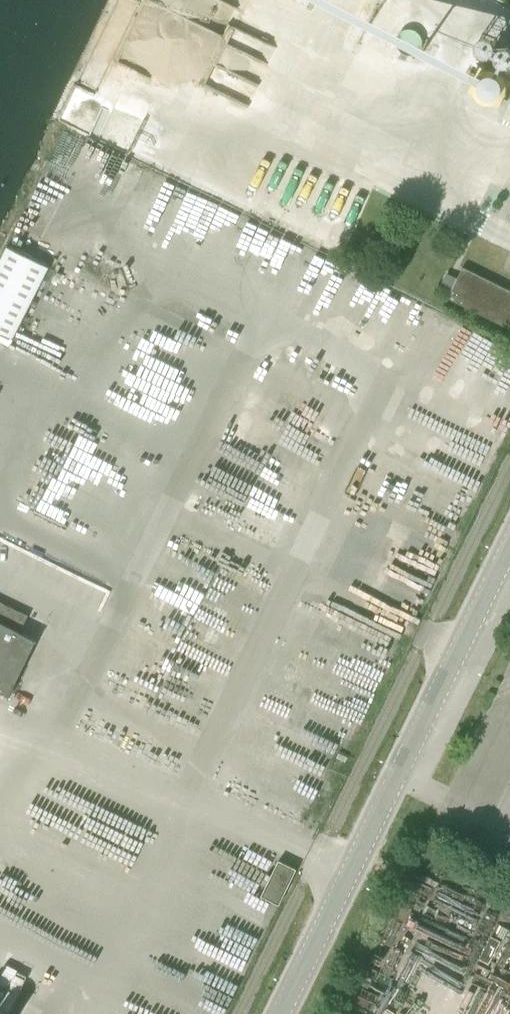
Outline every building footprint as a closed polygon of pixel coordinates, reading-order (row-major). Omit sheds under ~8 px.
[(468,76),(465,83),(494,97),(505,71),(477,58),(472,68),(468,76)] [(509,89),(509,62),(500,84),(509,89)] [(0,275),(0,334),(14,340),(46,266),(10,251),(0,275)] [(462,267),(456,279),(447,298),(509,328),(509,290),(462,267)] [(20,633),(28,616),(0,602),(0,691),(9,696),(36,641),(20,633)] [(279,904),(297,869),(279,860),(261,896),(279,904)]
